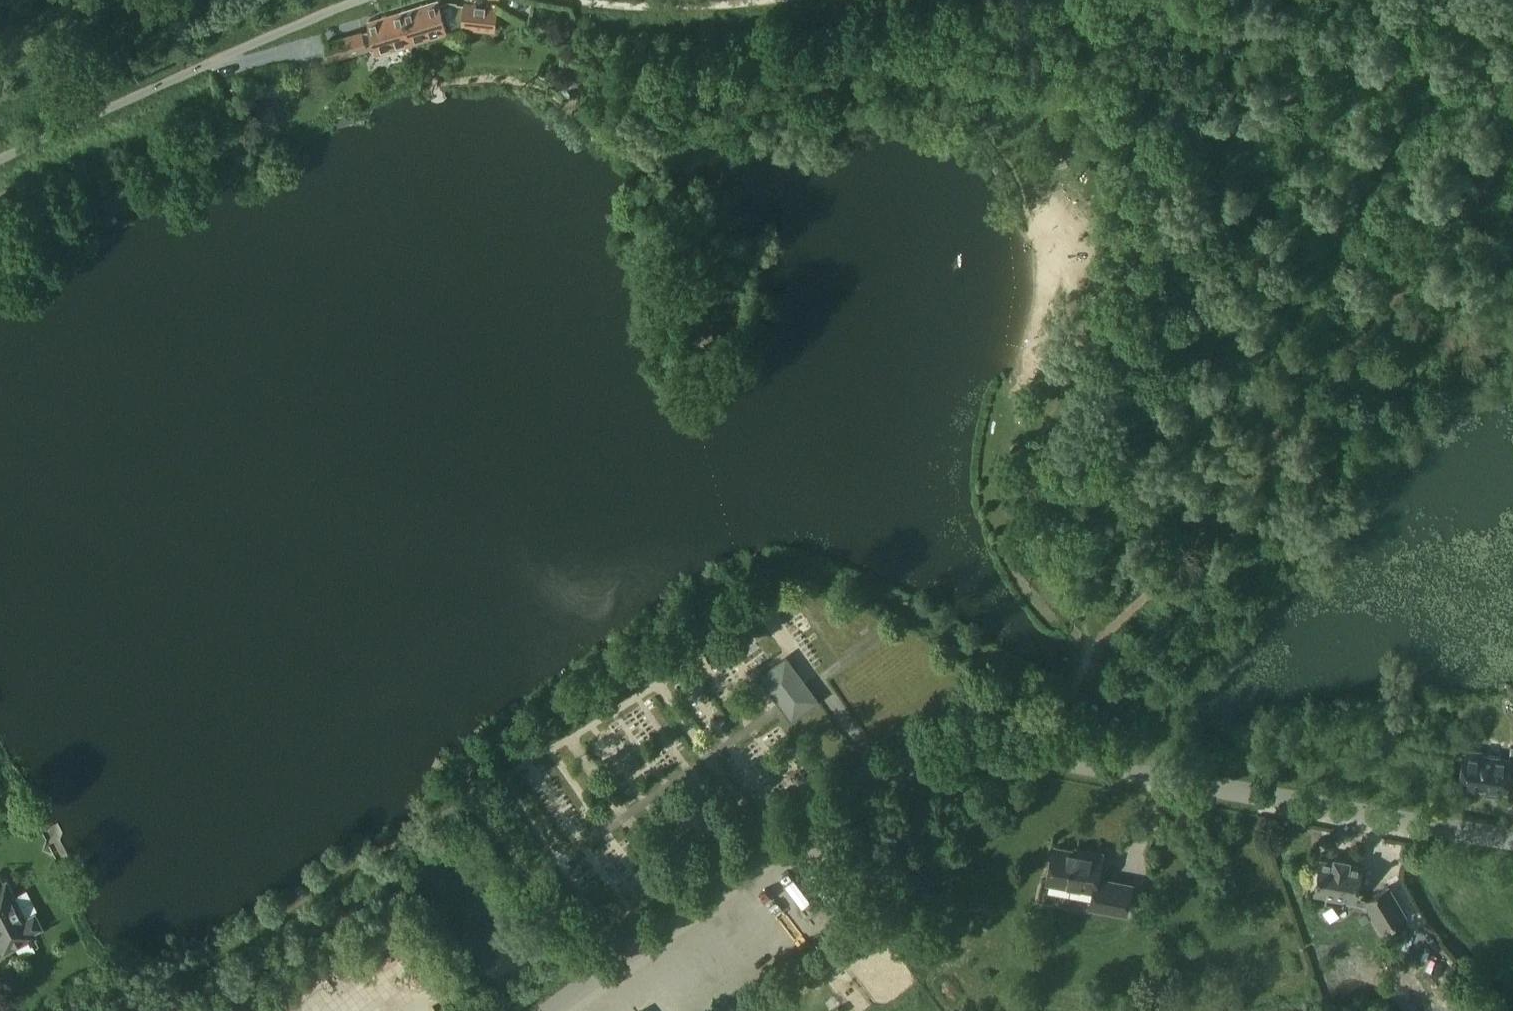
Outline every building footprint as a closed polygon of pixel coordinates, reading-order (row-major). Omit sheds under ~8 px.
[(412,36),(414,44),(416,43),(420,47),(428,44),(429,39),(448,34),(448,30),(463,25),(466,5),(458,5),(458,2),(447,2),(440,4),(439,1),(404,11),(412,36)] [(463,28),(496,31),(499,7),(466,4),(466,5),(463,25),(463,28)] [(379,54),(414,44),(412,36),(404,11),(370,21),(371,27),(374,36),(379,54)] [(330,37),(335,52),(368,43),(366,38),(374,36),(371,27),(364,29),(363,27),(330,37)] [(787,658),(762,676),(775,694),(800,676),(787,658)] [(1511,767),(1512,768),(1512,746),(1511,758),(1483,755),(1483,751),(1467,749),(1467,753),(1464,752),(1460,786),(1508,792),(1511,767)] [(1134,883),(1099,876),(1103,853),(1088,851),(1087,853),(1054,847),(1048,882),(1092,890),(1089,909),(1128,916),(1134,883)] [(1344,905),(1345,898),(1357,900),(1363,868),(1349,865),(1350,861),(1336,858),(1335,863),(1322,860),(1316,893),(1327,895),(1326,903),(1344,905)] [(22,918),(4,882),(2,883),(0,878),(0,948),(2,951),(31,935),(30,933),(43,926),(35,911),(22,918)] [(1388,887),(1365,901),(1384,932),(1407,918),(1388,887)]
